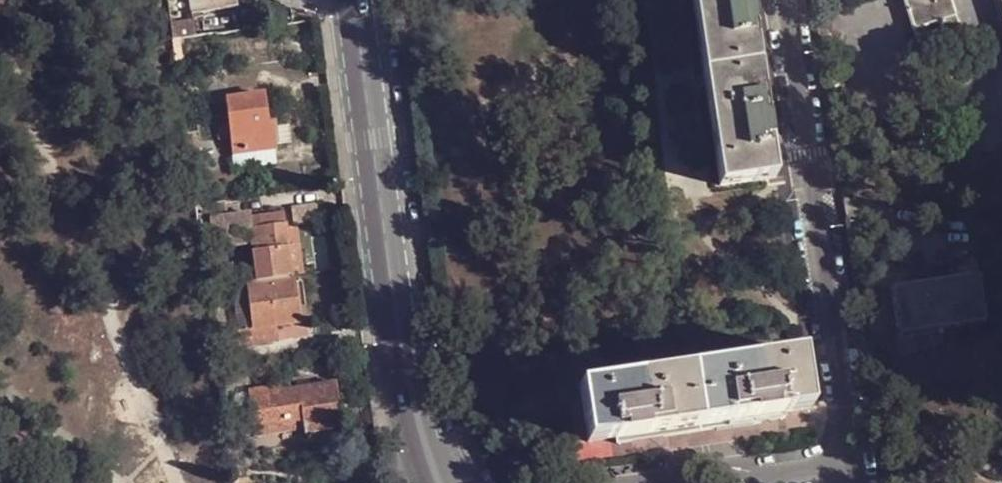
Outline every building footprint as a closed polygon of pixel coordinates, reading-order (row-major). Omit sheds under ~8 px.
[(241,0),(193,0),(195,12),(242,6),(241,0)] [(770,175),(764,129),(746,21),(743,0),(687,0),(714,184),(770,175)] [(909,19),(932,14),(940,34),(956,31),(947,0),(903,0),(909,19)] [(236,153),(281,147),(280,143),(288,141),(287,138),(285,122),(284,116),(272,117),(270,93),(229,98),(236,153)] [(299,121),(285,122),(287,138),(301,137),(299,121)] [(281,147),(236,153),(238,166),(282,160),(281,147)] [(231,219),(228,198),(198,201),(200,223),(231,219)] [(287,211),(276,213),(277,223),(288,221),(287,211)] [(288,221),(277,223),(276,213),(251,216),(253,229),(255,229),(257,250),(255,251),(259,279),(295,273),(288,221)] [(981,253),(969,255),(971,272),(981,269),(981,253)] [(989,317),(981,269),(971,272),(961,273),(962,285),(926,291),(906,294),(905,281),(887,285),(896,332),(989,317)] [(279,338),(278,322),(298,320),(294,290),(299,290),(296,273),(295,273),(259,279),(250,280),(257,325),(241,327),(243,344),(279,338)] [(962,285),(961,273),(924,279),(926,291),(962,285)] [(926,291),(924,279),(905,281),(906,294),(926,291)] [(574,384),(583,441),(642,431),(757,413),(806,405),(798,349),(574,384)] [(340,382),(283,389),(283,385),(252,389),(258,431),(305,424),(307,432),(346,427),(340,382)]
